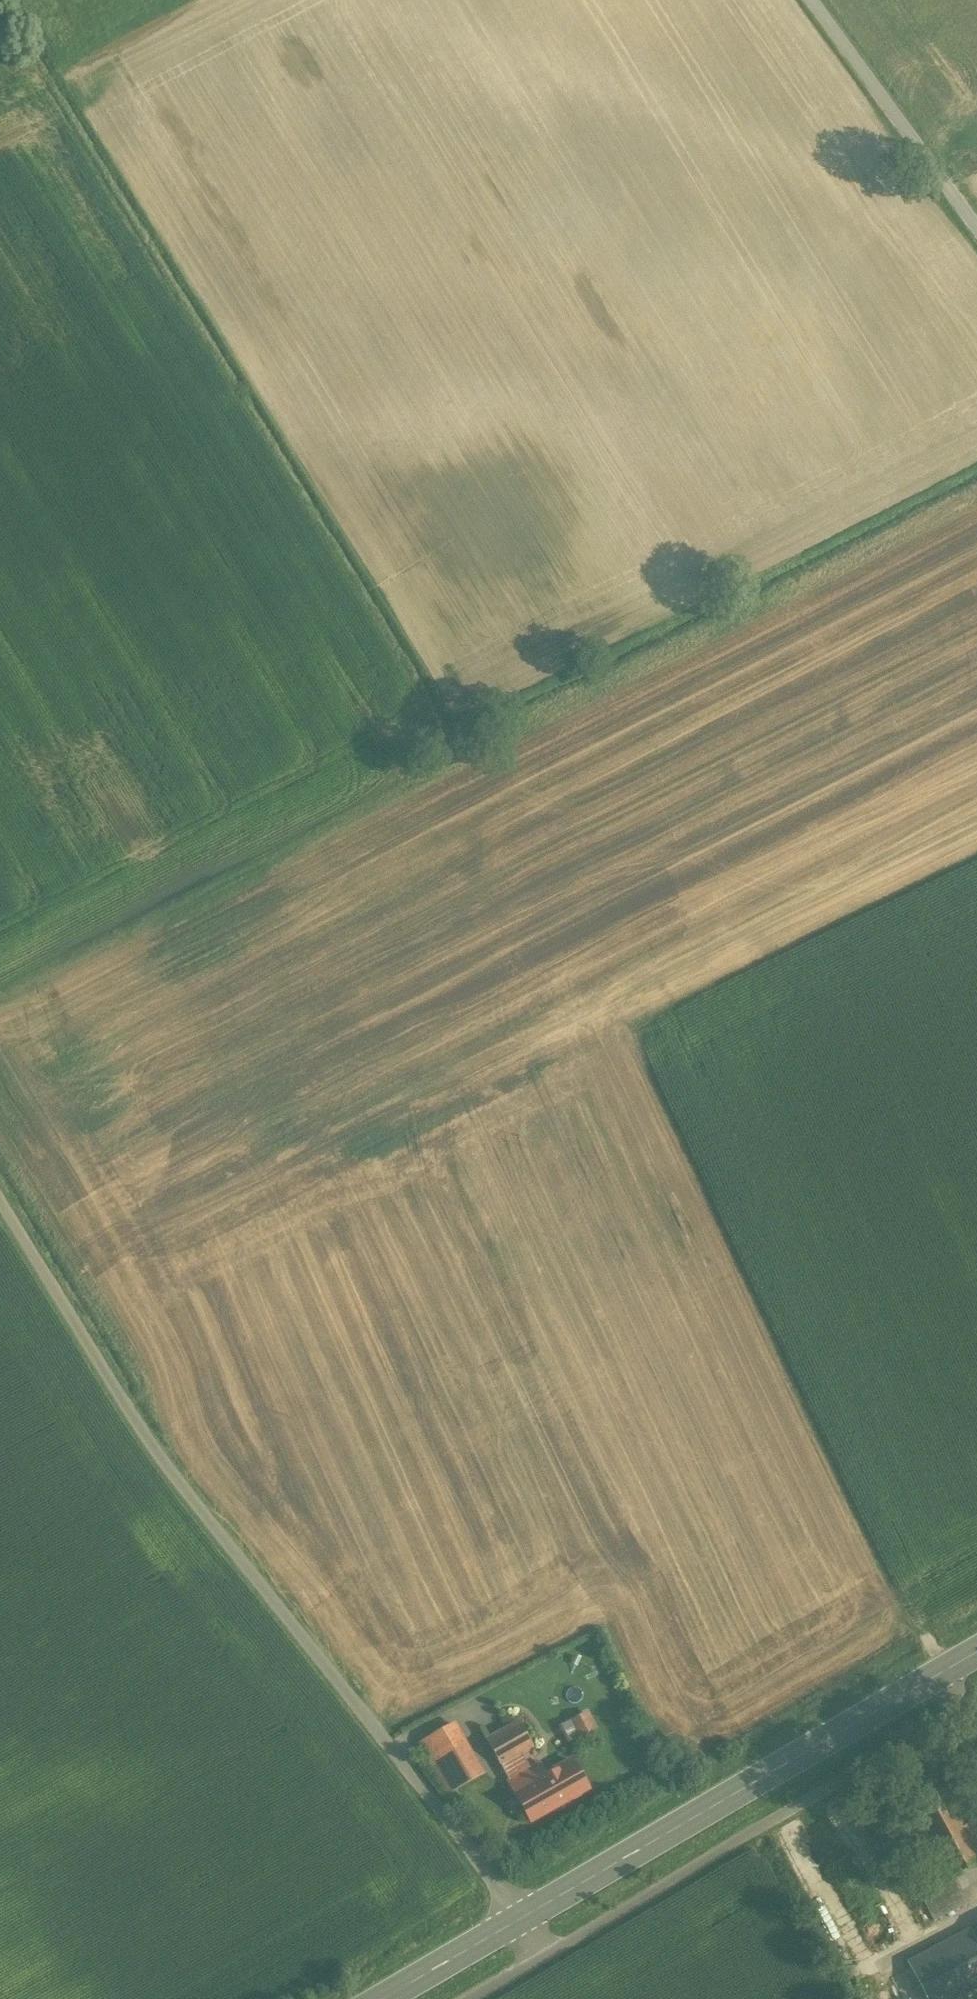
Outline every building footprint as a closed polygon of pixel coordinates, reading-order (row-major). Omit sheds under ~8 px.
[(586,1713),(572,1721),(580,1736),(595,1729),(586,1713)] [(572,1720),(561,1725),(570,1743),(581,1737),(580,1736),(572,1721),(572,1720)] [(519,1723),(487,1740),(500,1763),(502,1762),(521,1752),(532,1746),(519,1723)] [(456,1724),(423,1742),(431,1756),(450,1745),(470,1780),(483,1773),(456,1724)] [(470,1780),(450,1745),(431,1756),(451,1791),(470,1780)] [(521,1752),(502,1762),(511,1780),(530,1769),(521,1752)] [(511,1780),(510,1780),(532,1820),(587,1789),(572,1761),(544,1776),(538,1765),(530,1769),(511,1780)] [(960,1794),(908,1822),(940,1882),(940,1883),(952,1877),(976,1863),(976,1825),(960,1794)] [(952,1877),(940,1883),(940,1882),(920,1893),(934,1921),(966,1905),(952,1877)] [(910,1963),(929,1998),(953,1998),(976,1986),(976,1928),(910,1963)]
